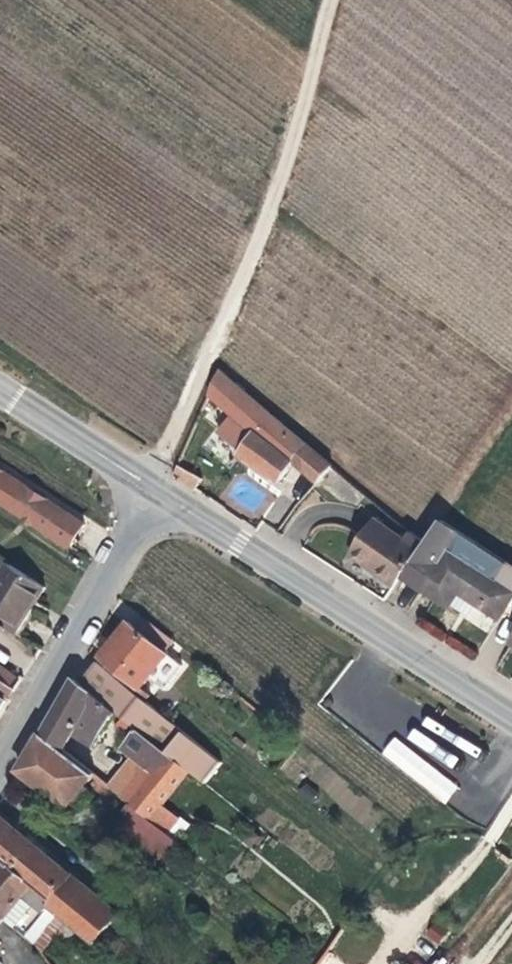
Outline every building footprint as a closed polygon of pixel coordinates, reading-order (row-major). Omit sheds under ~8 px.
[(208,392),(234,414),(252,428),(290,459),(301,440),(218,371),(208,392)] [(228,422),(247,437),(252,428),(234,414),(228,422)] [(290,459),(252,428),(247,437),(237,452),(278,480),(290,459)] [(330,464),(301,440),(290,459),(315,482),(330,464)] [(176,464),(170,473),(193,489),(199,479),(176,464)] [(0,470),(0,503),(68,547),(83,524),(0,470)] [(396,584),(402,575),(419,550),(402,539),(371,519),(348,552),(396,584)] [(501,611),(511,594),(511,567),(439,519),(424,541),(419,550),(402,575),(447,604),(456,590),(497,617),(501,611)] [(408,530),(402,539),(419,550),(424,541),(408,530)] [(6,562),(0,572),(0,625),(12,633),(43,586),(6,562)] [(511,619),(511,594),(501,611),(511,619)] [(423,617),(417,625),(470,660),(476,652),(423,617)] [(145,619),(137,629),(165,651),(173,641),(145,619)] [(126,621),(98,656),(101,657),(139,688),(167,653),(165,651),(137,629),(126,621)] [(149,695),(139,688),(101,657),(96,662),(138,696),(145,701),(149,695)] [(115,711),(121,716),(138,696),(96,662),(94,661),(77,682),(115,711)] [(8,685),(14,676),(0,667),(0,679),(8,685)] [(71,677),(49,715),(72,731),(91,745),(115,711),(77,682),(71,677)] [(12,688),(8,685),(0,679),(0,705),(12,688)] [(138,696),(121,716),(135,727),(155,743),(172,722),(145,701),(138,696)] [(49,715),(39,733),(62,751),(72,731),(49,715)] [(130,734),(135,727),(121,716),(116,723),(130,734)] [(183,731),(172,722),(155,743),(167,752),(183,731)] [(135,727),(130,734),(121,746),(132,755),(153,771),(144,782),(128,802),(148,818),(187,769),(167,752),(155,743),(135,727)] [(220,760),(183,731),(167,752),(187,769),(203,781),(220,760)] [(39,733),(18,768),(66,807),(86,781),(92,774),(62,751),(39,733)] [(393,738),(380,755),(446,803),(458,785),(393,738)] [(124,766),(144,782),(153,771),(132,755),(124,766)] [(108,786),(128,802),(144,782),(124,766),(108,786)] [(122,810),(128,802),(108,786),(92,774),(86,781),(122,810)] [(181,844),(148,818),(128,802),(122,810),(113,821),(165,863),(181,844)] [(3,860),(50,898),(70,874),(0,817),(0,857),(3,860)] [(45,904),(50,898),(3,860),(0,864),(0,916),(1,916),(12,925),(30,902),(41,910),(45,904)] [(50,898),(45,904),(48,907),(74,927),(92,942),(116,912),(70,874),(50,898)] [(63,941),(74,927),(48,907),(25,936),(40,948),(53,932),(63,941)] [(327,950),(317,963),(350,963),(327,950)]
